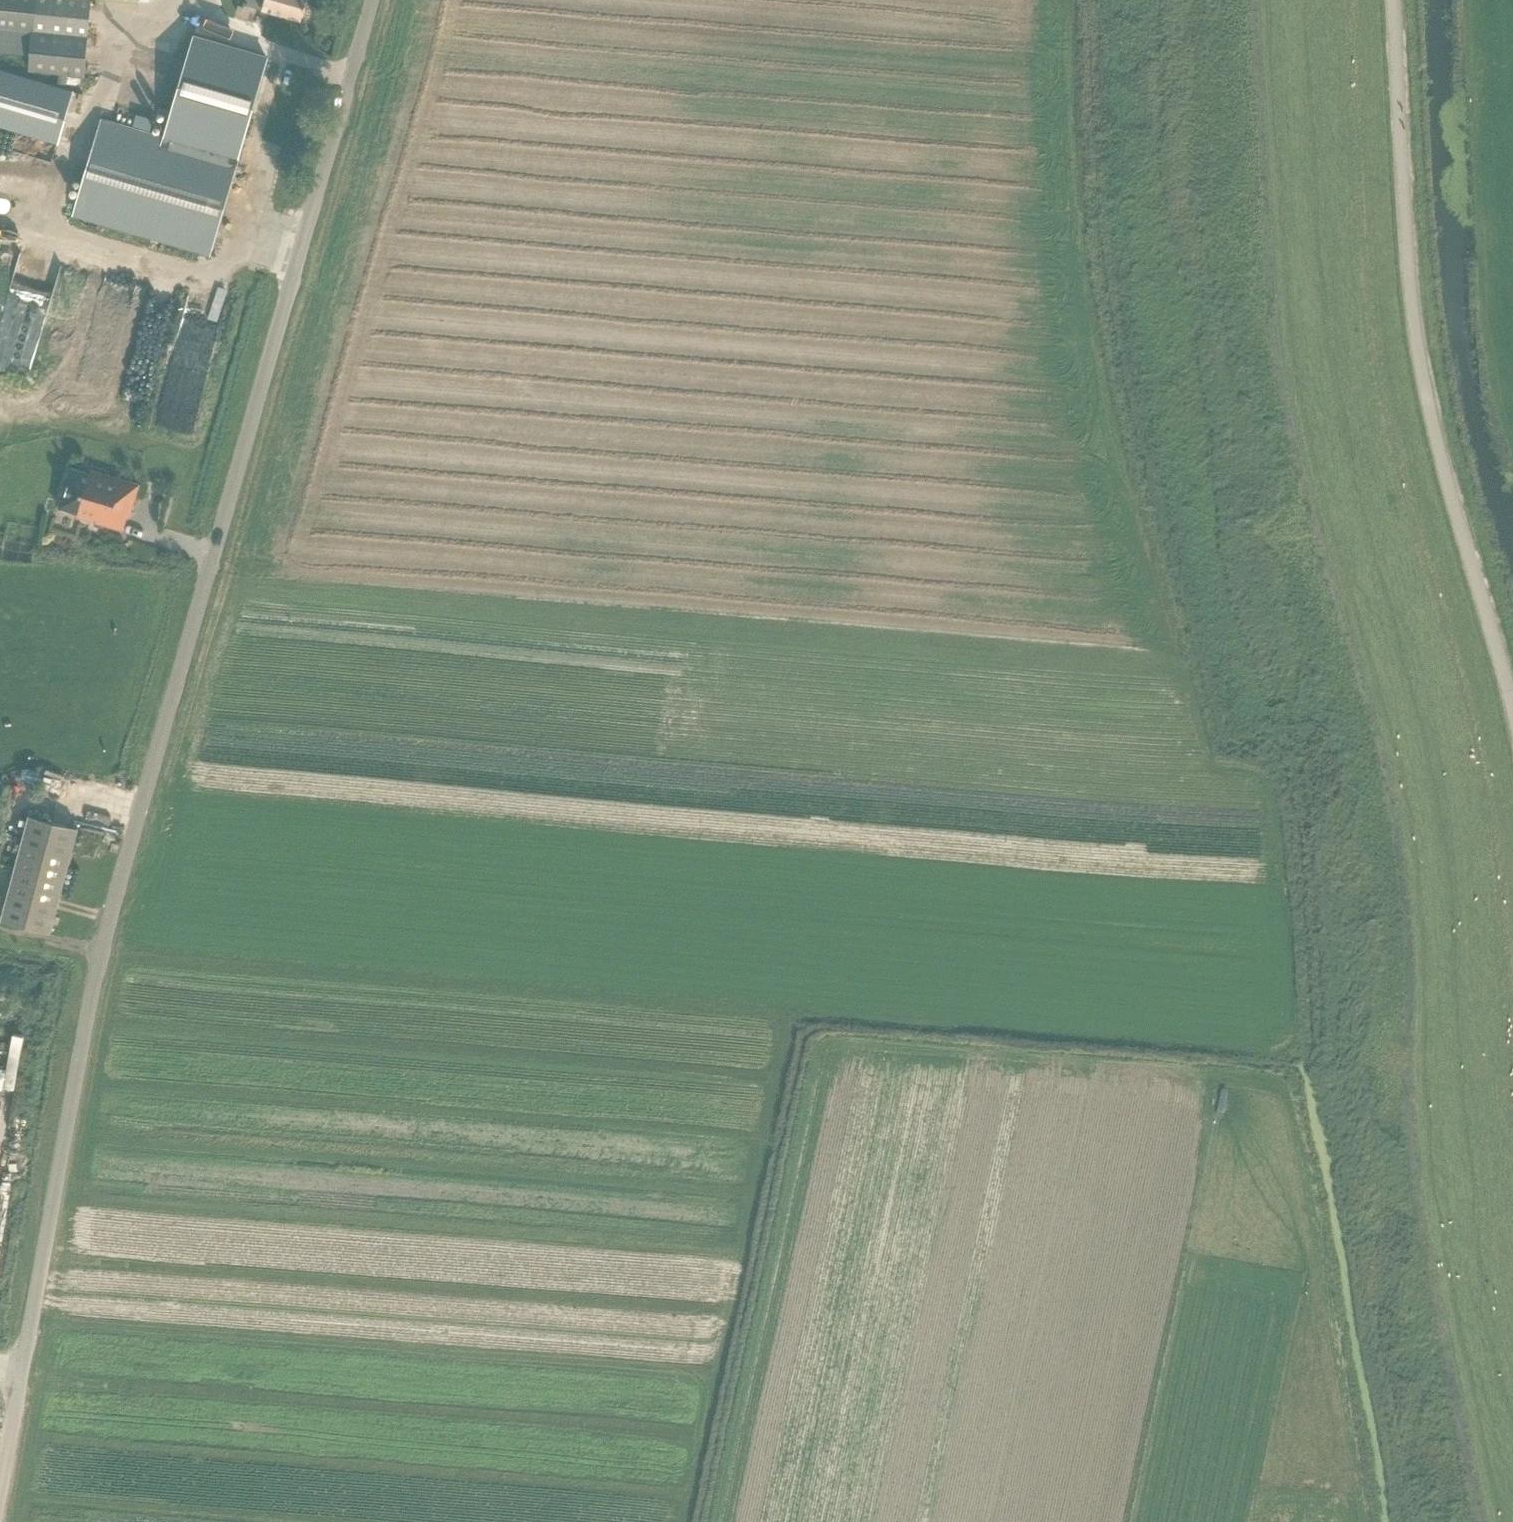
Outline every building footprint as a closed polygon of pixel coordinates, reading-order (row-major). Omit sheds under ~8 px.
[(30,54),(29,69),(85,75),(91,0),(0,0),(0,51),(30,54)] [(244,3),(301,19),(307,0),(245,0),(244,3)] [(268,58),(198,38),(195,47),(188,72),(169,138),(101,118),(73,215),(210,255),(239,158),(237,158),(241,146),(242,147),(268,58)] [(188,72),(195,47),(156,38),(150,63),(188,72)] [(0,69),(0,126),(57,143),(73,90),(0,69)] [(90,470),(89,473),(70,467),(59,507),(78,513),(77,516),(122,529),(127,512),(130,513),(138,484),(90,470)] [(78,828),(29,814),(0,918),(50,932),(78,828)]
